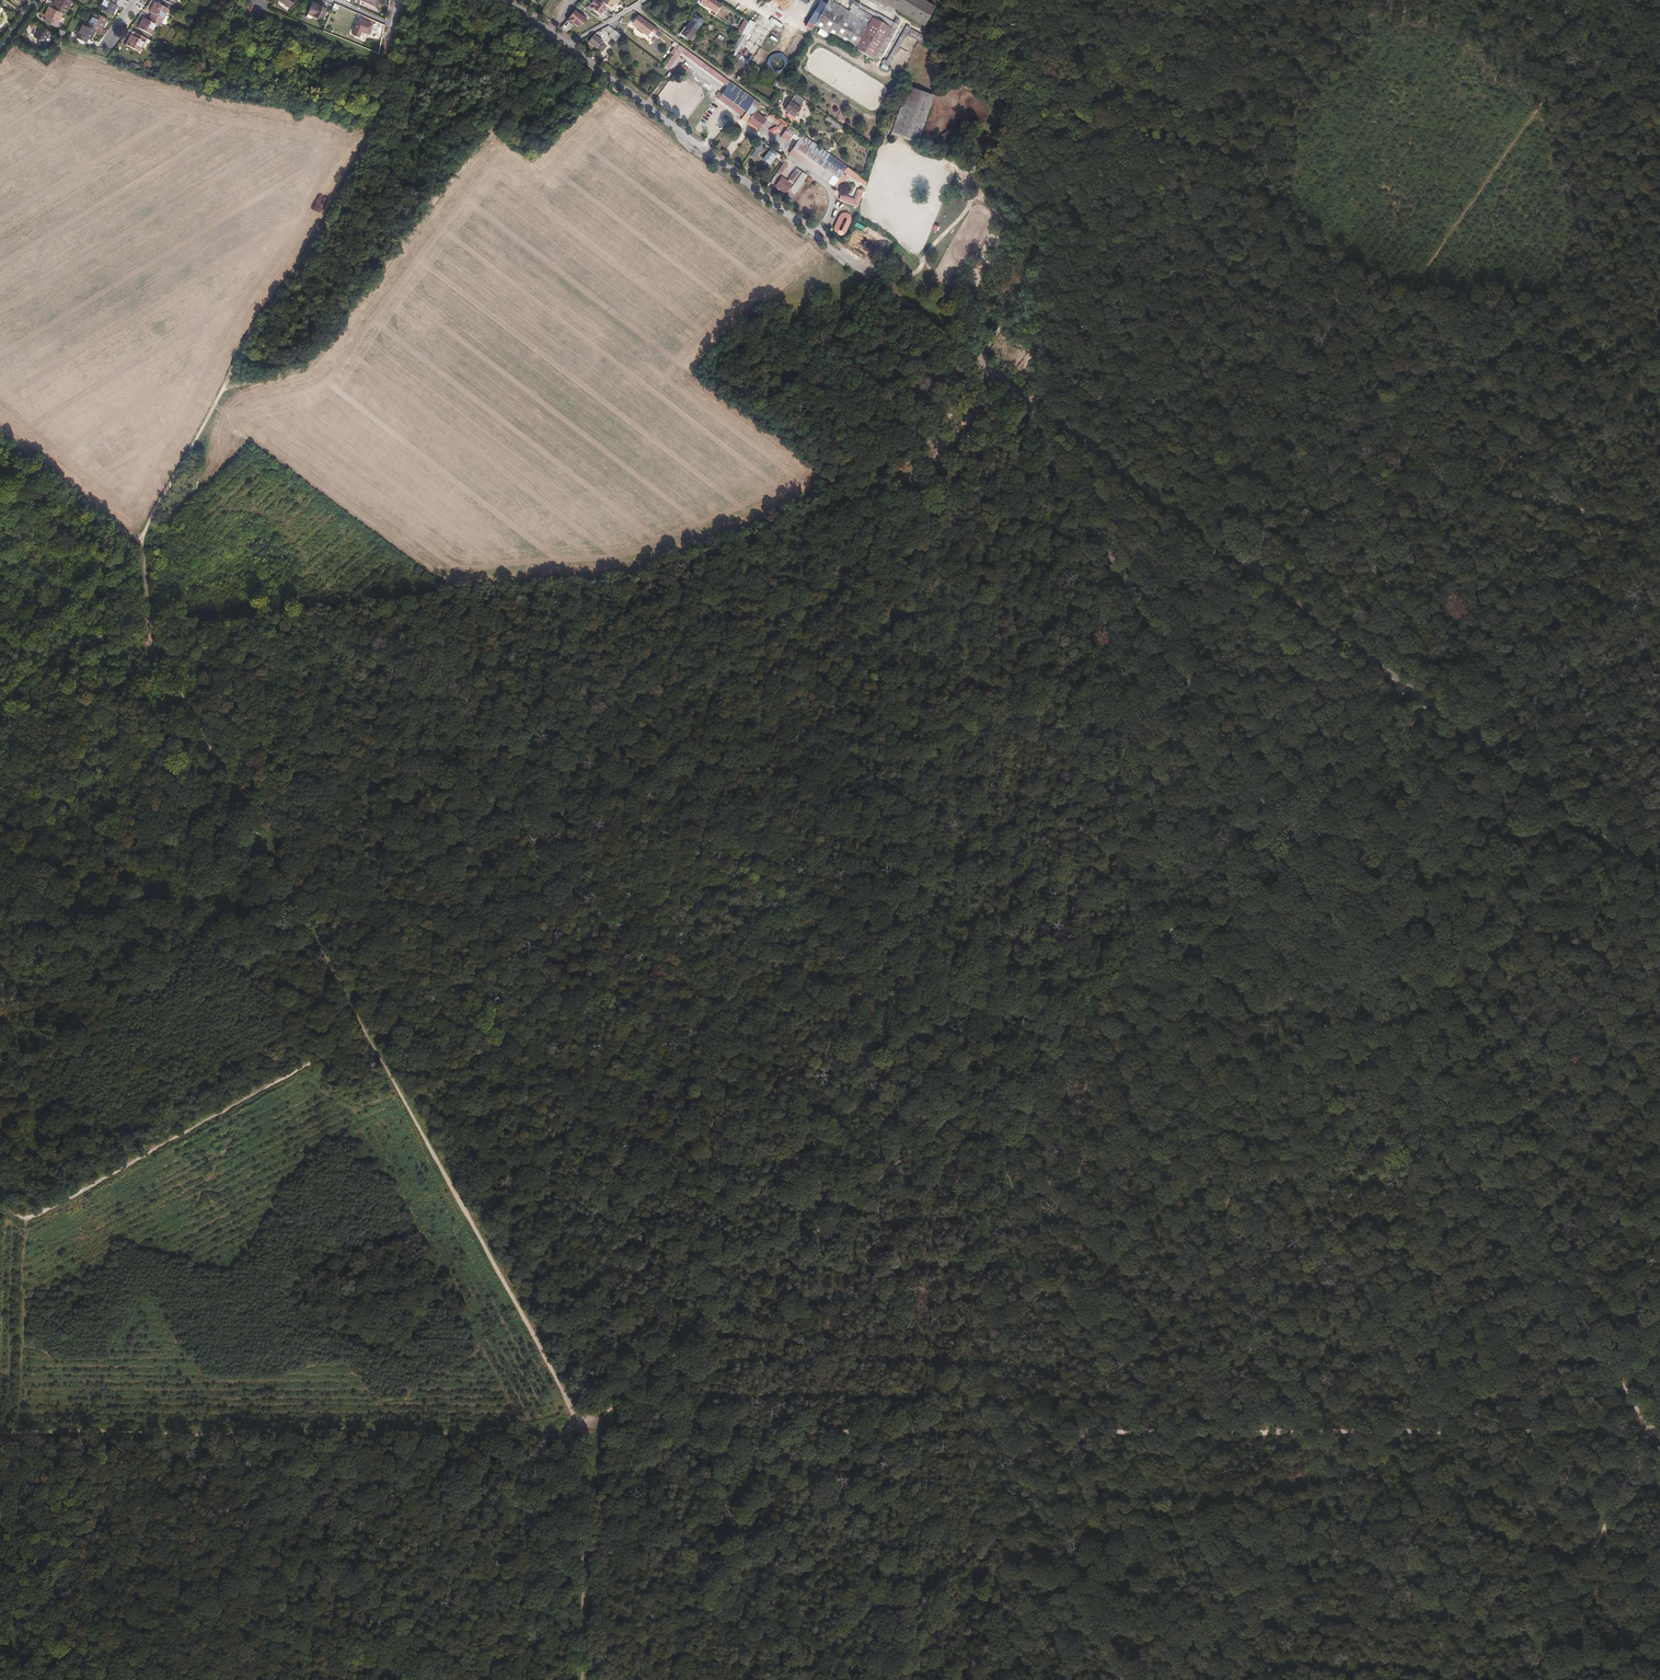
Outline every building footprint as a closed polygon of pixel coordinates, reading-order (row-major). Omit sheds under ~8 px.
[(63,13),(65,15),(72,1),(71,0),(55,0),(53,4),(56,5),(54,9),(63,13)] [(117,0),(103,0),(99,8),(112,15),(117,5),(115,4),(117,0)] [(600,14),(606,6),(597,0),(592,8),(600,14)] [(716,0),(702,0),(701,2),(717,13),(723,4),(716,0)] [(861,18),(833,2),(830,0),(829,0),(815,25),(855,48),(869,24),(869,23),(861,18)] [(886,9),(888,5),(879,0),(870,0),(886,9)] [(925,26),(936,6),(925,0),(879,0),(888,5),(925,26)] [(151,17),(162,23),(169,9),(155,2),(150,12),(153,14),(151,17)] [(322,19),(327,9),(313,3),(308,14),(312,15),(312,14),(322,19)] [(875,19),(895,30),(900,21),(882,12),(880,15),(859,4),(856,11),(863,14),(861,18),(869,23),(869,24),(872,25),(875,19)] [(599,21),(580,6),(573,14),(575,16),(567,26),(574,32),(583,22),(588,27),(599,21)] [(56,27),(63,13),(54,9),(49,7),(44,16),(47,18),(45,21),(56,27)] [(87,26),(96,30),(99,31),(101,28),(102,29),(107,19),(94,12),(87,26)] [(659,29),(639,15),(634,22),(634,26),(637,28),(637,30),(641,34),(644,33),(648,36),(652,31),(655,34),(659,29)] [(160,27),(162,23),(151,17),(149,21),(144,18),(139,28),(152,35),(157,25),(160,27)] [(369,34),(373,24),(360,18),(356,28),(369,34)] [(750,21),(746,19),(740,29),(744,31),(750,21)] [(892,35),(895,30),(875,19),(872,25),(889,34),(892,35)] [(700,26),(692,21),(687,28),(682,34),(690,40),(694,35),(700,26)] [(91,40),(96,30),(87,26),(84,24),(79,34),(78,34),(76,37),(87,42),(88,39),(91,40)] [(863,37),(872,25),(869,24),(855,48),(863,37)] [(870,66),(889,34),(872,25),(863,37),(855,48),(851,55),(870,66)] [(51,32),(42,26),(34,37),(42,44),(51,32)] [(609,26),(604,28),(611,33),(610,35),(616,41),(621,35),(609,26)] [(735,26),(732,29),(742,35),(744,31),(740,29),(735,26)] [(879,67),(887,70),(905,35),(921,43),(925,36),(905,26),(887,61),(883,59),(879,67)] [(63,37),(66,32),(60,29),(58,34),(63,37)] [(659,29),(655,34),(655,35),(660,39),(665,33),(659,29)] [(145,42),(147,38),(136,33),(134,36),(132,35),(126,45),(141,52),(146,42),(145,42)] [(597,48),(602,41),(595,35),(589,42),(597,48)] [(749,40),(740,54),(751,61),(760,47),(749,40)] [(680,45),(665,67),(669,70),(682,52),(729,86),(732,82),(680,45)] [(732,82),(729,86),(723,95),(720,99),(744,117),(742,119),(758,130),(767,117),(764,115),(763,117),(756,111),(761,104),(732,82)] [(901,106),(898,113),(892,132),(918,141),(934,96),(908,86),(901,106)] [(792,120),(801,108),(791,101),(783,113),(792,120)] [(789,124),(775,114),(772,117),(786,127),(789,124)] [(840,130),(843,126),(829,116),(826,120),(840,130)] [(866,186),(868,181),(838,160),(790,125),(785,131),(799,141),(790,153),(838,188),(846,177),(843,174),(845,171),(866,186)] [(771,135),(779,132),(777,126),(769,129),(771,135)] [(872,157),(876,151),(864,142),(848,131),(844,137),(872,157)] [(759,140),(750,155),(756,159),(765,144),(759,140)] [(770,164),(775,156),(770,152),(764,159),(770,164)] [(783,162),(778,172),(782,174),(787,164),(783,162)] [(794,182),(802,172),(798,169),(790,179),(794,182)] [(786,193),(792,185),(782,178),(776,185),(786,193)] [(857,207),(864,192),(860,190),(855,201),(841,195),(839,199),(857,207)] [(840,212),(833,233),(846,237),(852,216),(840,212)] [(986,392),(982,396),(986,401),(991,396),(986,392)]
